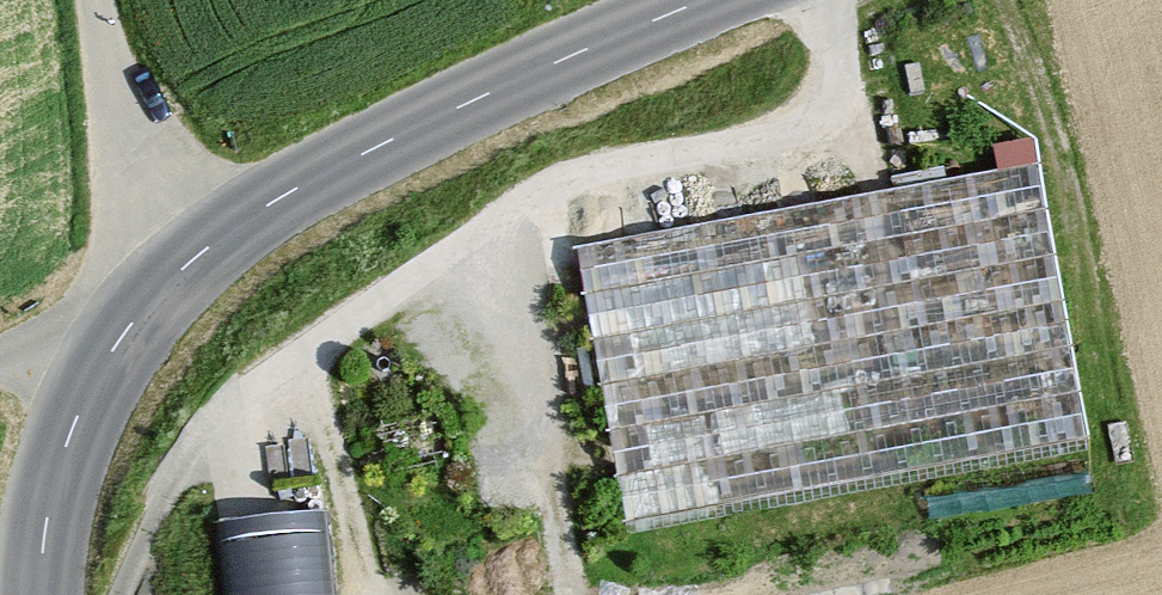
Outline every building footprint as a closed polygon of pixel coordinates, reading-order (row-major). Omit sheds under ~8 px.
[(589,229),(635,508),(1086,435),(1035,127),(995,134),(1000,162),(589,229)] [(328,521),(215,532),(222,594),(336,594),(328,521)]
